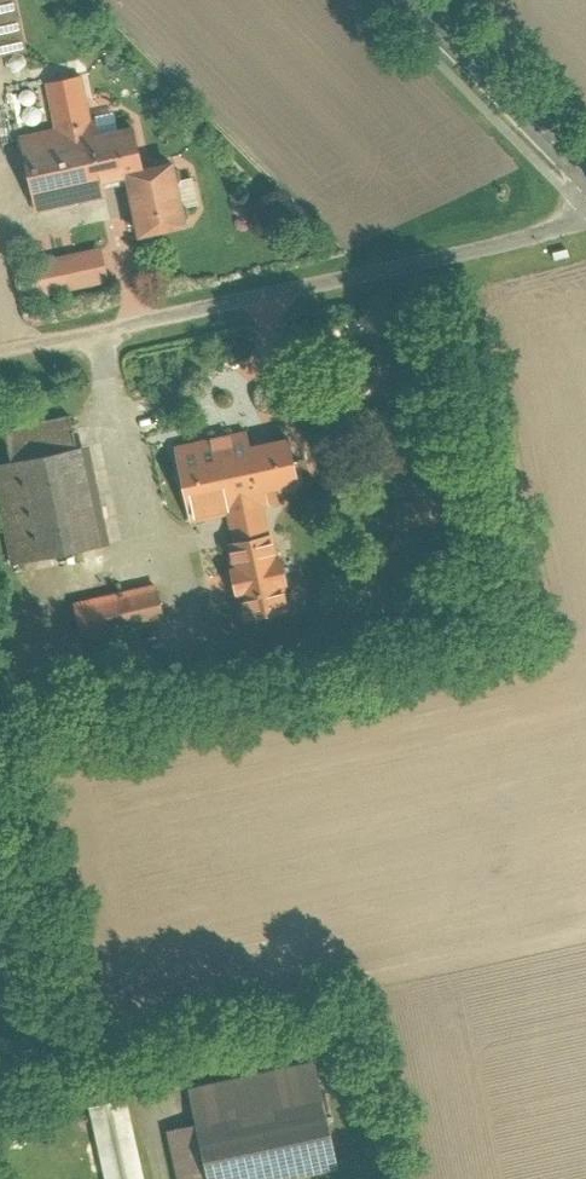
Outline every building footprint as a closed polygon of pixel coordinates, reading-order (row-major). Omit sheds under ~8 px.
[(27,51),(16,0),(0,0),(0,58),(27,51)] [(127,188),(138,242),(188,232),(174,164),(145,170),(136,126),(99,133),(87,74),(40,83),(49,129),(19,135),(33,206),(127,188)] [(44,259),(54,293),(102,280),(93,246),(44,259)] [(102,558),(78,454),(69,456),(61,420),(2,433),(12,476),(0,479),(0,555),(6,580),(102,558)] [(234,628),(236,634),(278,626),(260,520),(304,512),(292,442),(248,449),(246,433),(158,448),(174,537),(217,529),(234,628)] [(63,613),(74,653),(157,632),(146,592),(63,613)] [(181,1178),(302,1178),(338,1172),(315,1063),(189,1090),(197,1130),(172,1135),(181,1178)] [(102,1178),(147,1178),(130,1100),(87,1110),(102,1178)]
